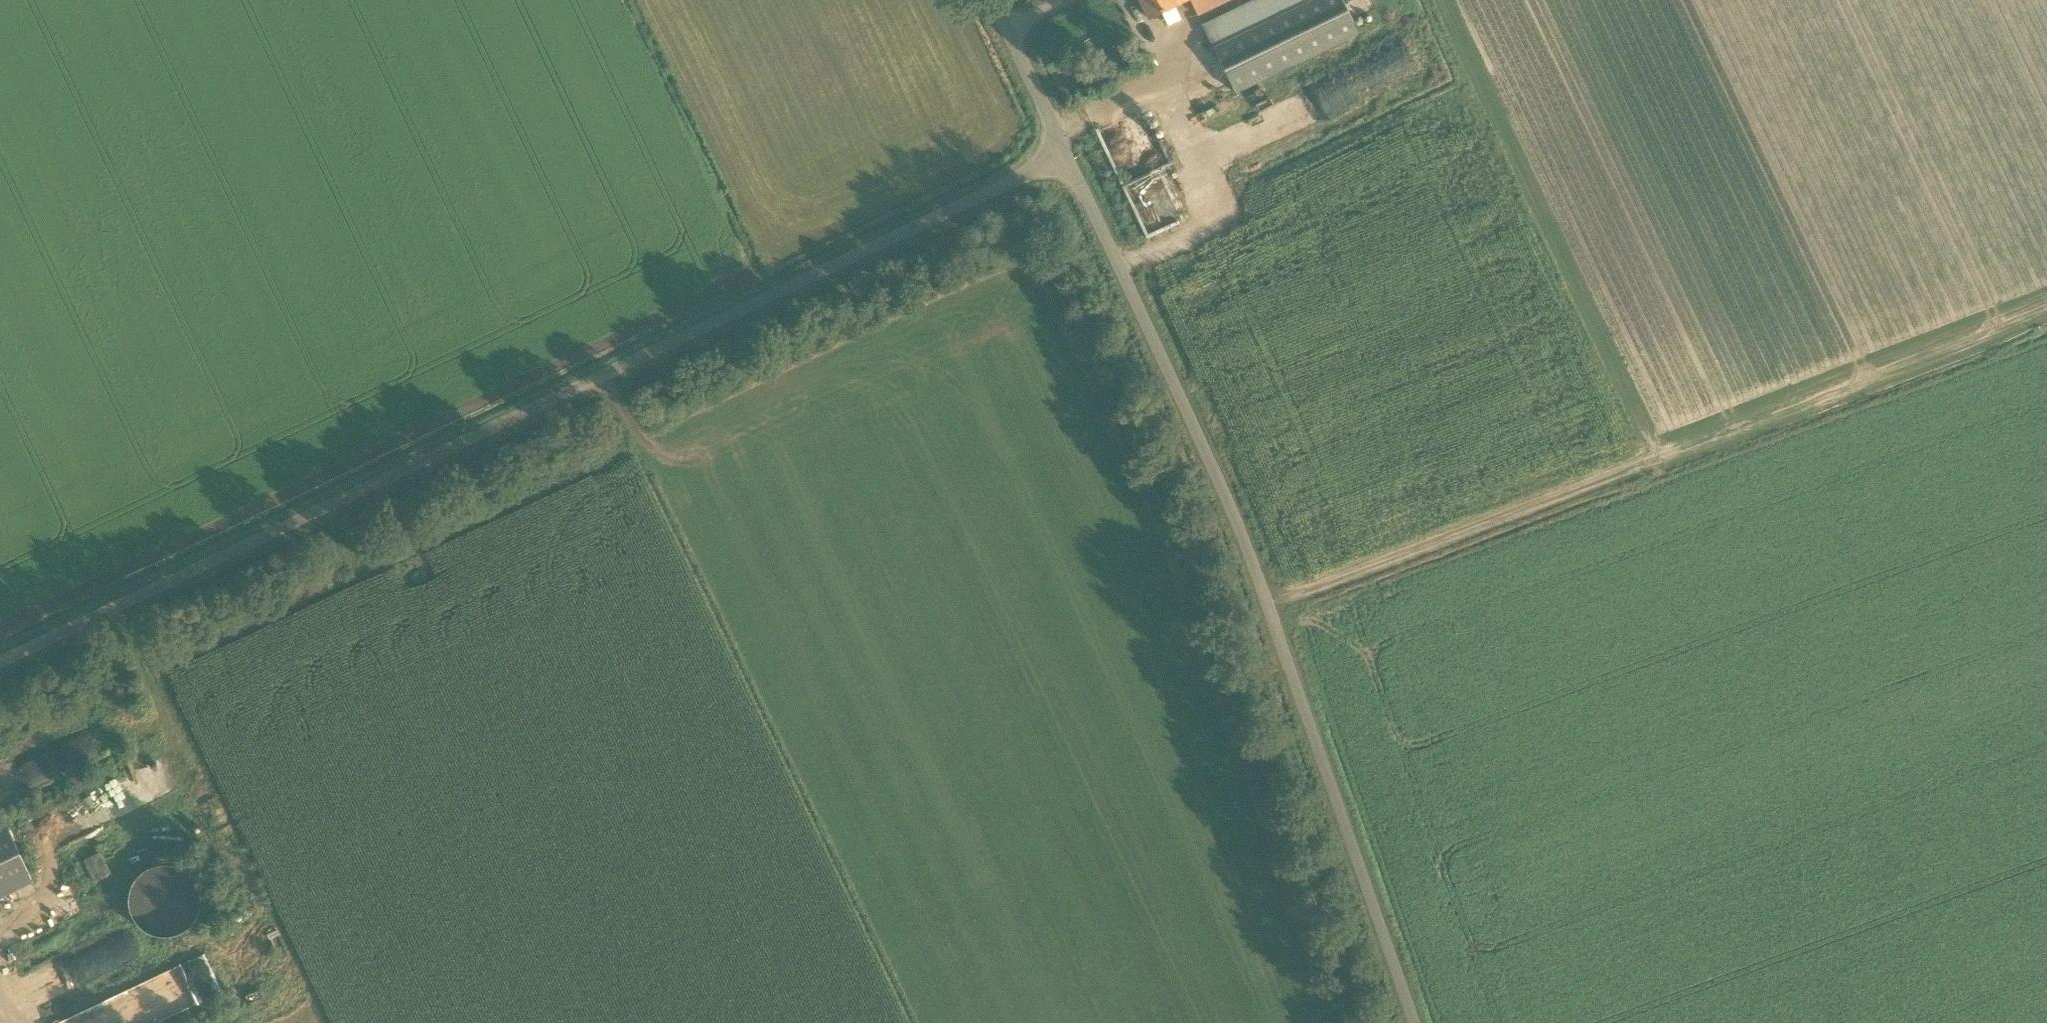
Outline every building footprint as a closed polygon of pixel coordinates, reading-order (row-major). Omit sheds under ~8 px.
[(1150,19),(1162,14),(1169,26),(1181,20),(1175,7),(1188,0),(1141,0),(1150,19)] [(1198,17),(1234,0),(1190,0),(1198,17)] [(1342,0),(1314,0),(1213,48),(1235,93),(1359,34),(1342,0)] [(35,883),(9,827),(0,831),(0,900),(35,883)] [(99,853),(87,859),(96,878),(109,872),(99,853)] [(172,915),(171,908),(193,904),(186,866),(138,875),(145,920),(172,915)] [(50,1022),(158,1022),(225,995),(209,957),(50,1022)]
